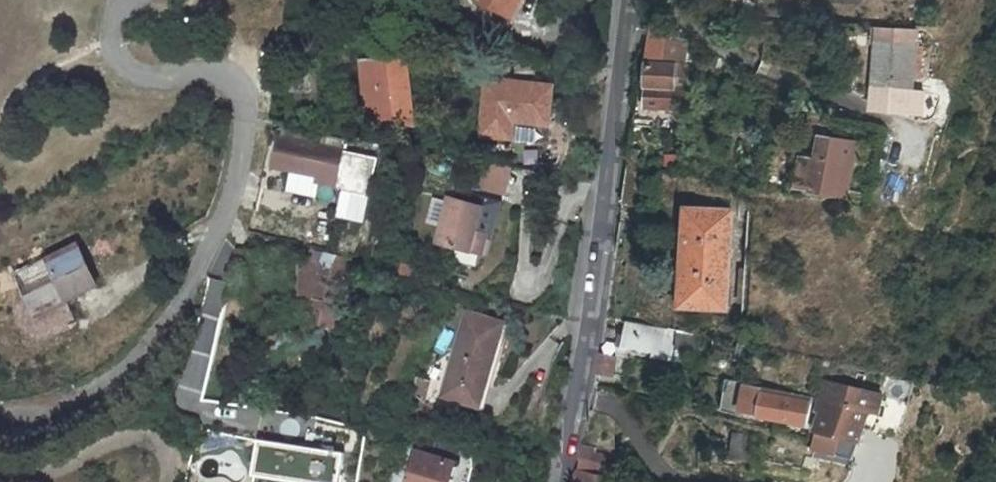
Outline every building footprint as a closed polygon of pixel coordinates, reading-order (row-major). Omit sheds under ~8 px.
[(501,10),(506,0),(482,0),(501,10)] [(501,10),(507,14),(514,0),(506,0),(501,10)] [(650,28),(649,50),(649,60),(692,62),(692,55),(686,54),(686,51),(674,50),(675,31),(650,28)] [(359,63),(367,111),(383,110),(385,126),(408,124),(399,61),(367,63),(365,40),(350,41),(353,63),(359,63)] [(915,62),(896,61),(894,91),(913,92),(914,78),(915,64),(915,62)] [(922,64),(915,64),(914,78),(921,79),(922,64)] [(687,67),(647,65),(644,109),(687,110),(688,89),(687,89),(687,67)] [(556,80),(488,69),(478,123),(511,128),(514,112),(549,118),(556,80)] [(822,132),(810,192),(860,202),(862,193),(849,190),(853,163),(841,160),(844,142),(842,142),(843,135),(829,132),(828,139),(826,138),(826,133),(822,132)] [(328,147),(279,138),(273,171),(274,171),(276,167),(320,175),(319,181),(335,184),(346,187),(345,195),(341,217),(370,222),(381,159),(328,148),(328,147)] [(483,161),(479,189),(509,193),(512,165),(483,161)] [(440,225),(442,198),(431,197),(429,224),(440,225)] [(503,211),(454,199),(442,244),(485,255),(490,236),(497,237),(503,211)] [(735,214),(692,206),(684,254),(727,262),(735,214)] [(82,242),(16,273),(35,314),(100,283),(82,242)] [(684,254),(676,303),(719,310),(727,262),(684,254)] [(261,261),(243,257),(237,282),(255,286),(261,261)] [(341,275),(321,270),(316,291),(314,304),(333,308),(335,295),(337,296),(341,275)] [(316,291),(308,289),(305,302),(314,304),(316,291)] [(504,322),(468,312),(445,397),(481,406),(504,322)] [(671,358),(670,361),(681,363),(687,334),(624,321),(622,335),(605,332),(602,353),(627,358),(629,349),(671,358)] [(756,348),(746,346),(743,362),(752,364),(756,348)] [(616,359),(602,356),(602,353),(597,374),(613,376),(616,359)] [(876,392),(821,381),(818,398),(821,399),(828,400),(823,412),(814,430),(850,440),(862,409),(872,411),(876,392)] [(764,388),(748,385),(743,416),(755,418),(759,415),(807,424),(811,403),(763,393),(764,388)] [(821,399),(818,410),(823,412),(828,400),(821,399)] [(744,461),(746,432),(730,431),(727,460),(744,461)] [(302,481),(344,481),(349,451),(261,437),(255,474),(302,481)] [(459,449),(438,443),(434,457),(416,453),(409,481),(450,481),(459,449)] [(578,471),(606,477),(609,458),(581,453),(578,471)] [(617,479),(606,477),(578,471),(575,481),(616,481),(617,479)]
